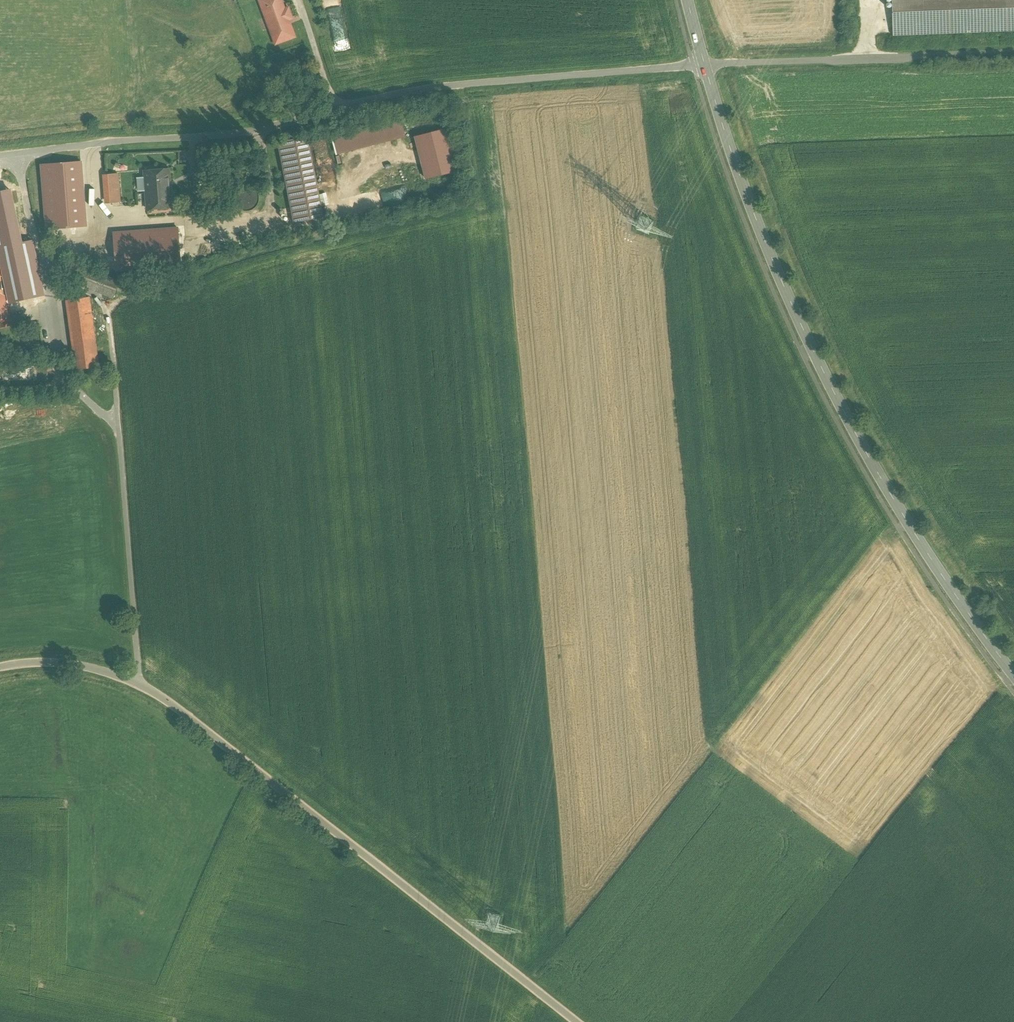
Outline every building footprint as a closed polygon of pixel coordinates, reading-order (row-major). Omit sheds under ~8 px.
[(255,2),(272,48),(293,40),(287,24),(291,22),(286,8),(282,10),(278,0),(259,0),(255,2)] [(892,37),(1013,32),(1013,0),(890,0),(892,37)] [(346,19),(345,1),(331,2),(333,20),(346,19)] [(394,108),(325,124),(332,155),(401,139),(394,108)] [(451,128),(420,135),(430,179),(462,171),(451,128)] [(306,140),(275,146),(290,224),(321,219),(306,140)] [(170,169),(144,171),(147,210),(171,208),(169,180),(170,180),(170,169)] [(110,180),(41,186),(43,212),(62,211),(64,235),(86,233),(84,210),(113,207),(110,180)] [(252,188),(247,186),(242,186),(238,188),(236,189),(234,192),(232,196),(232,198),(233,202),(236,207),(240,209),(244,210),(246,210),(250,209),(253,206),(255,204),(256,200),(256,195),(255,192),(252,188)] [(377,207),(411,202),(409,186),(375,191),(377,207)] [(0,196),(0,247),(17,243),(7,195),(0,196)] [(127,211),(105,213),(109,251),(142,247),(139,218),(128,219),(127,211)] [(0,247),(0,263),(3,281),(7,299),(9,310),(38,305),(26,241),(17,243),(0,247)] [(88,299),(62,303),(72,371),(98,367),(88,299)]
